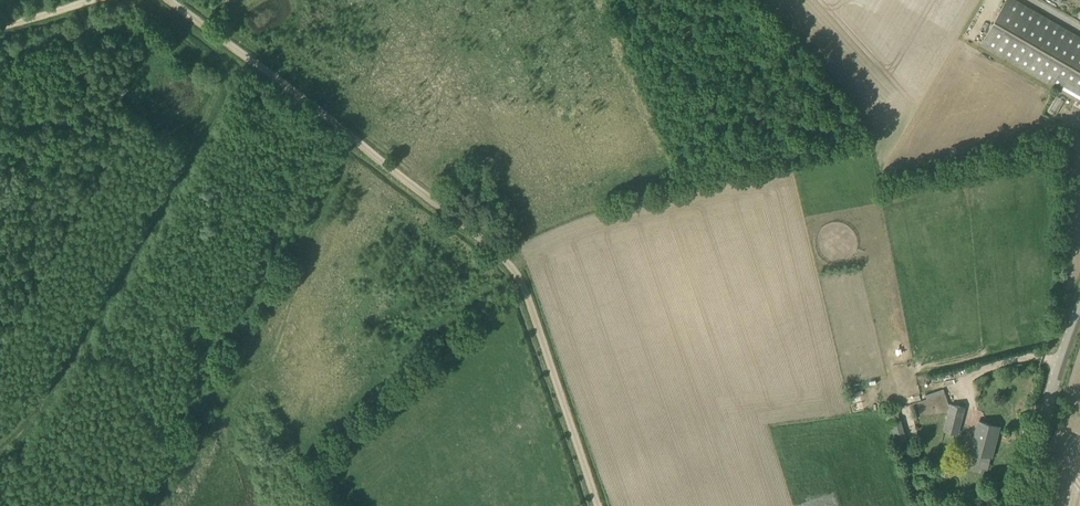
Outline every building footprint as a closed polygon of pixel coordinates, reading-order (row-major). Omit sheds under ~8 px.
[(1017,0),(1006,0),(981,44),(1074,98),(1079,101),(1079,36),(1017,0)] [(931,404),(947,400),(944,388),(928,392),(931,404)] [(958,433),(964,407),(951,404),(945,429),(958,433)] [(893,437),(906,435),(903,420),(891,422),(893,437)] [(977,470),(982,454),(987,455),(991,456),(994,444),(999,426),(979,420),(971,451),(965,449),(961,465),(977,470)]
